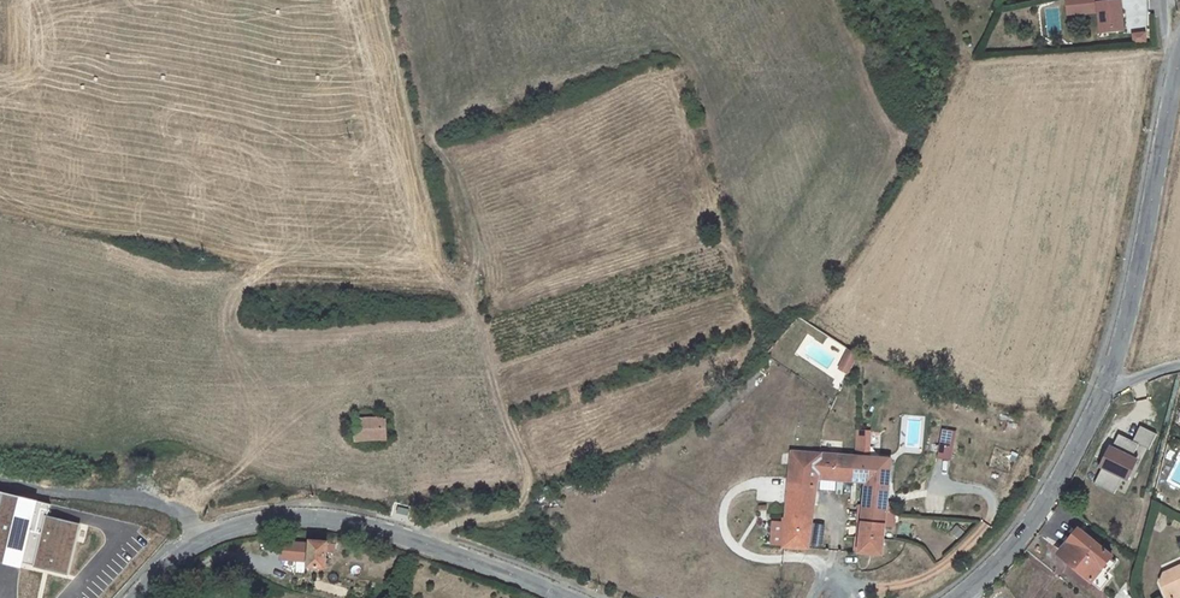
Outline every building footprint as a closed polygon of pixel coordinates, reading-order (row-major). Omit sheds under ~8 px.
[(1114,2),(1113,0),(1064,0),(1067,14),(1098,10),(1097,4),(1114,2)] [(1114,2),(1097,4),(1098,10),(1100,34),(1124,31),(1120,1),(1114,2)] [(857,355),(849,352),(840,369),(848,373),(857,355)] [(385,419),(355,420),(356,440),(386,440),(385,419)] [(1115,494),(1122,480),(1127,482),(1138,460),(1134,458),(1141,445),(1150,450),(1158,435),(1142,427),(1134,442),(1119,434),(1094,483),(1115,494)] [(937,459),(953,460),(956,430),(940,429),(937,459)] [(856,430),(855,453),(866,454),(866,430),(856,430)] [(783,547),(809,549),(815,478),(819,479),(818,488),(833,490),(834,480),(852,482),(854,458),(792,452),(786,518),(785,524),(783,547)] [(886,503),(889,461),(854,458),(852,482),(852,486),(856,486),(856,482),(865,483),(859,553),(882,555),(885,525),(886,503)] [(885,525),(893,526),(895,504),(886,503),(885,525)] [(773,523),(772,546),(783,547),(785,524),(773,523)] [(1069,546),(1060,558),(1093,583),(1104,568),(1110,572),(1116,562),(1111,559),(1112,558),(1074,530),(1065,542),(1069,546)] [(282,559),(309,561),(309,568),(326,569),(328,543),(311,541),(310,545),(284,543),(282,559)] [(1166,574),(1162,585),(1168,597),(1179,597),(1179,567),(1166,574)] [(1093,583),(1103,590),(1111,580),(1106,576),(1110,572),(1104,568),(1093,583)] [(1127,592),(1126,582),(1113,597),(1131,597),(1127,592)]
